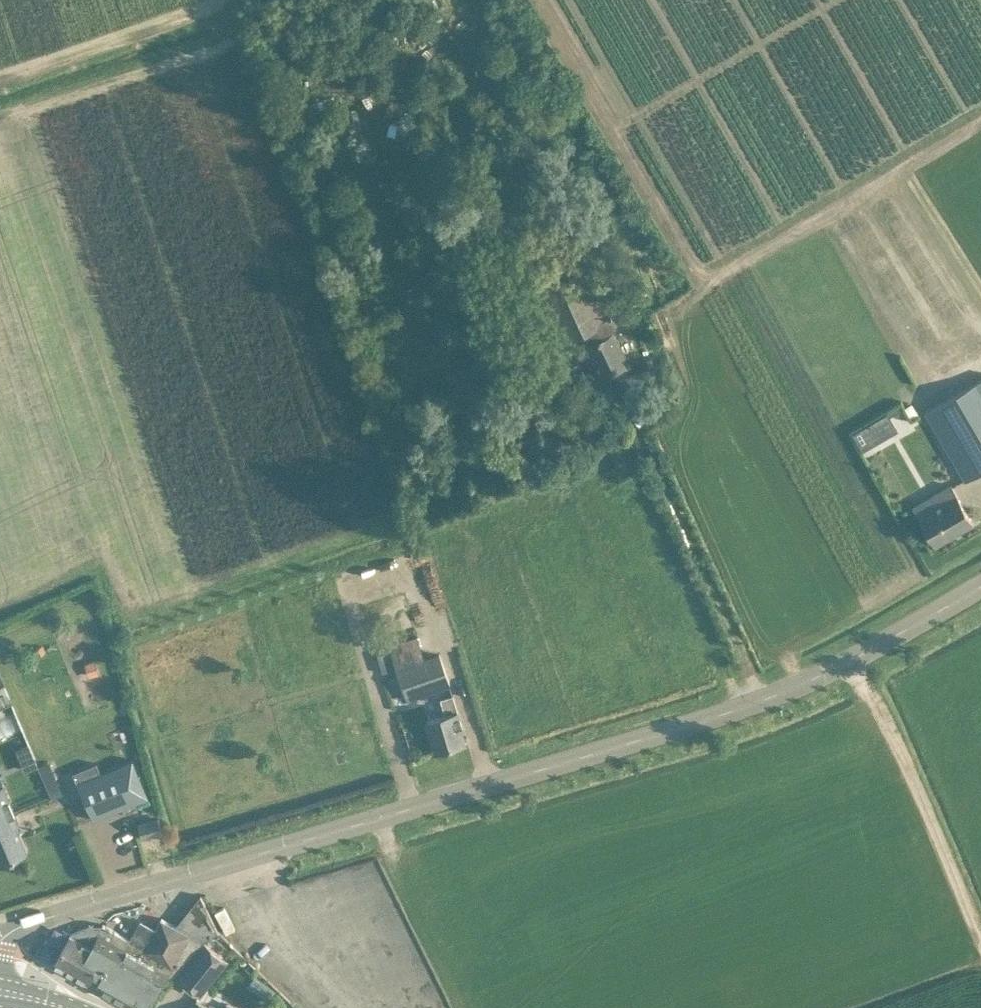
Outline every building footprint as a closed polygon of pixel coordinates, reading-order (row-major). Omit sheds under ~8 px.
[(530,286),(549,325),(558,344),(582,332),(602,374),(629,362),(615,331),(627,326),(594,256),(530,286)] [(956,463),(966,480),(980,472),(980,391),(976,382),(926,411),(956,463)] [(867,423),(853,431),(864,448),(877,441),(867,423)] [(913,506),(925,527),(935,544),(974,522),(952,484),(913,506)] [(409,638),(390,645),(398,668),(408,698),(451,684),(441,653),(417,661),(409,638)] [(96,658),(87,661),(91,673),(101,670),(96,658)] [(26,740),(19,691),(0,694),(0,744),(26,740)] [(428,720),(431,730),(437,750),(465,741),(461,729),(464,728),(459,709),(454,694),(442,698),(447,714),(428,720)] [(98,762),(74,772),(78,782),(94,819),(149,796),(133,758),(102,771),(98,762)] [(54,790),(66,788),(60,764),(49,767),(54,790)] [(15,810),(13,804),(5,785),(0,772),(0,817),(15,810)] [(15,810),(0,817),(0,863),(28,851),(17,824),(20,823),(15,810)] [(143,836),(163,830),(159,816),(139,822),(143,836)] [(154,844),(174,838),(172,829),(152,834),(154,844)] [(55,963),(88,981),(137,1007),(148,1007),(160,986),(169,971),(175,975),(178,972),(203,941),(201,940),(219,931),(207,906),(203,896),(178,926),(162,917),(156,928),(141,919),(131,938),(103,923),(94,924),(71,933),(55,963)] [(235,937),(244,933),(234,911),(225,915),(235,937)] [(183,970),(180,974),(202,991),(227,960),(208,945),(183,970)]
